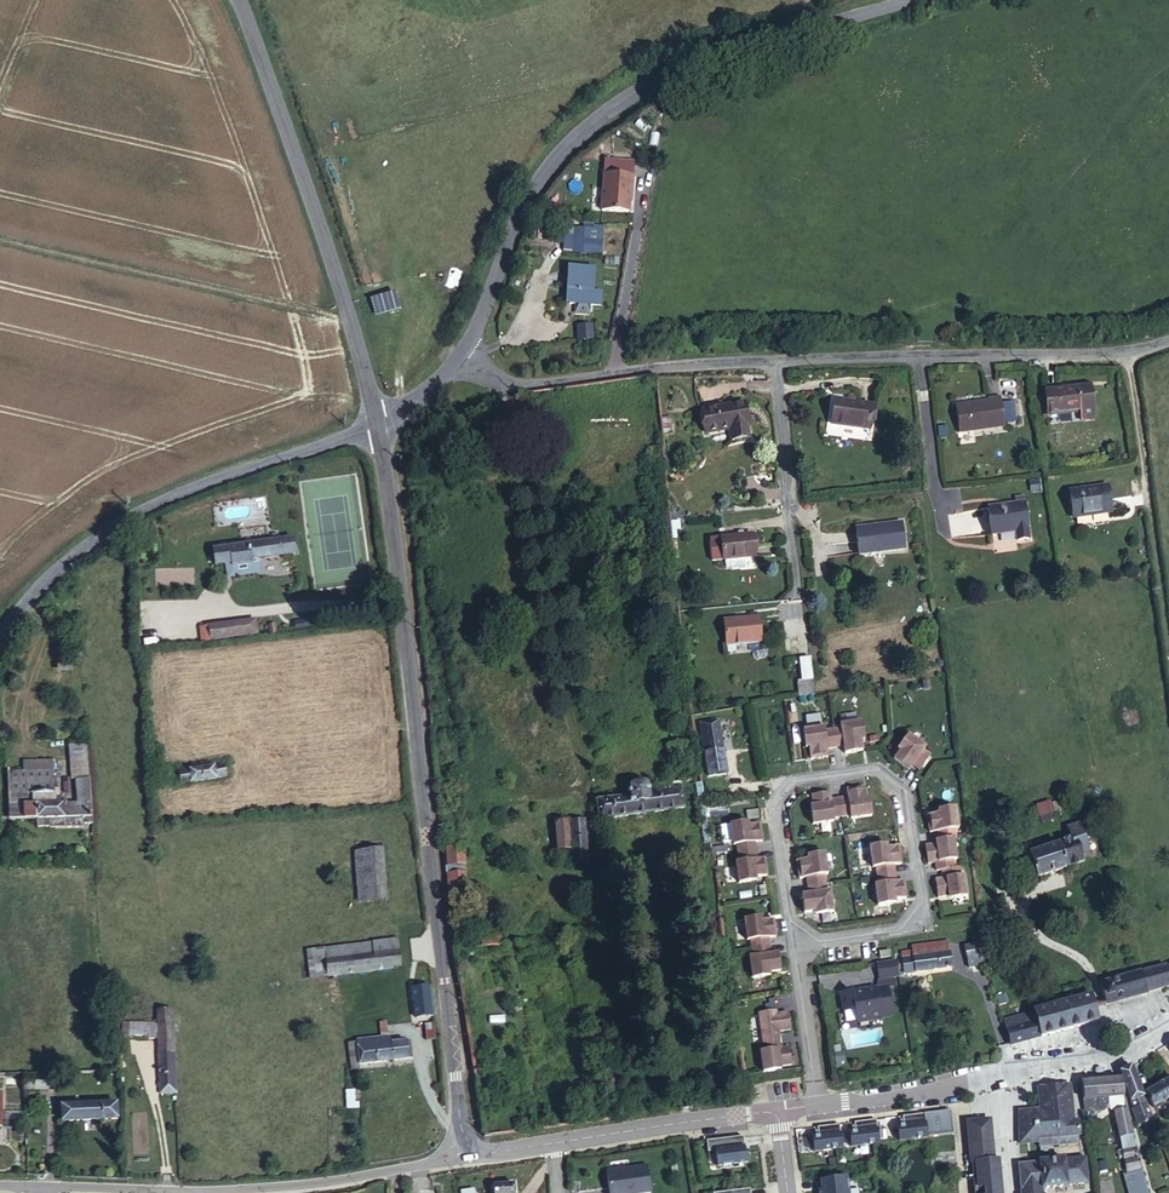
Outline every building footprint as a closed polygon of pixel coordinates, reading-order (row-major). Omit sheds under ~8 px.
[(634,175),(606,173),(603,210),(631,212),(632,197),(633,197),(634,175)] [(574,240),(565,240),(564,251),(583,252),(585,229),(575,228),(574,240)] [(606,231),(585,229),(583,252),(604,255),(606,231)] [(597,270),(577,269),(575,305),(595,306),(596,293),(597,270)] [(596,293),(595,306),(603,307),(604,293),(596,293)] [(393,296),(369,301),(371,313),(396,308),(393,296)] [(577,328),(578,344),(594,343),(593,327),(577,328)] [(1051,386),(1055,411),(1086,408),(1087,417),(1101,415),(1098,381),(1051,386)] [(1006,396),(995,397),(961,401),(964,426),(1009,422),(1006,396)] [(746,424),(753,423),(748,400),(705,409),(709,431),(731,427),(734,439),(748,436),(746,424)] [(866,414),(829,408),(825,433),(862,439),(866,414)] [(755,435),(753,423),(746,424),(748,436),(755,435)] [(1077,515),(1117,510),(1113,485),(1074,490),(1077,515)] [(1026,500),(989,505),(993,533),(1017,529),(1018,539),(1031,536),(1026,500)] [(907,520),(861,525),(865,552),(911,546),(907,520)] [(278,532),(267,533),(269,550),(281,548),(278,532)] [(236,555),(237,554),(269,550),(267,533),(197,545),(199,560),(208,558),(214,557),(236,555)] [(750,558),(759,557),(757,536),(750,536),(743,537),(726,539),(728,560),(750,558)] [(728,560),(726,539),(714,540),(717,561),(728,560)] [(236,555),(214,557),(216,571),(238,567),(236,555)] [(751,568),(750,558),(728,560),(730,570),(751,568)] [(233,630),(231,614),(184,621),(187,636),(233,630)] [(282,631),(300,629),(298,618),(280,620),(282,631)] [(764,618),(752,619),(753,622),(728,625),(731,646),(767,643),(764,618)] [(807,680),(817,678),(814,657),(805,658),(807,680)] [(803,696),(818,694),(817,678),(807,680),(802,680),(803,696)] [(719,718),(711,719),(704,720),(711,774),(726,773),(719,718)] [(866,720),(844,724),(845,728),(840,728),(827,731),(827,727),(804,730),(806,743),(810,742),(811,747),(813,759),(831,756),(830,747),(847,745),(849,753),(866,750),(864,733),(868,733),(866,720)] [(383,737),(372,738),(374,753),(384,752),(383,737)] [(918,737),(908,747),(911,750),(908,753),(901,760),(913,772),(917,768),(924,774),(935,763),(929,756),(933,752),(918,737)] [(87,739),(68,740),(69,755),(70,772),(74,772),(89,771),(87,739)] [(51,757),(21,759),(21,771),(52,769),(51,757)] [(227,776),(225,763),(174,773),(177,785),(227,776)] [(52,769),(21,771),(6,772),(9,805),(54,801),(53,794),(57,793),(57,788),(60,787),(59,776),(52,777),(52,769)] [(90,799),(89,771),(74,772),(76,800),(90,799)] [(604,786),(592,787),(596,813),(681,802),(677,776),(671,777),(643,780),(642,775),(639,774),(637,773),(635,773),(632,774),(629,775),(627,777),(626,781),(627,788),(606,791),(604,786)] [(853,796),(844,798),(846,816),(855,814),(856,819),(878,815),(875,802),(870,803),(870,798),(868,787),(852,789),(853,796)] [(817,795),(818,807),(819,811),(816,812),(818,825),(838,822),(837,817),(846,816),(844,798),(835,799),(834,792),(817,795)] [(9,805),(10,820),(40,817),(53,817),(91,814),(90,799),(76,800),(54,801),(9,805)] [(586,856),(581,813),(566,815),(572,857),(586,856)] [(92,821),(91,814),(53,817),(53,827),(54,829),(85,827),(86,822),(92,821)] [(957,814),(944,815),(944,820),(938,820),(928,821),(930,838),(937,838),(938,846),(940,846),(952,845),(956,844),(955,836),(959,836),(957,814)] [(1028,848),(1037,872),(1082,857),(1075,836),(1085,833),(1080,816),(1061,823),(1066,834),(1028,848)] [(53,817),(40,817),(40,828),(53,827),(53,817)] [(567,858),(562,818),(552,820),(557,859),(567,858)] [(759,826),(748,826),(744,827),(743,822),(730,824),(733,845),(738,844),(740,861),(735,862),(737,883),(750,881),(749,878),(753,877),(765,876),(763,858),(755,859),(754,843),(761,842),(759,826)] [(462,843),(443,844),(443,863),(462,862),(462,843)] [(954,866),(952,845),(940,846),(941,850),(934,851),(924,852),(926,869),(933,868),(934,875),(938,875),(950,874),(949,867),(954,866)] [(383,846),(354,846),(354,900),(383,899),(383,846)] [(902,850),(891,851),(886,852),(886,848),(874,849),(876,870),(881,870),(882,878),(899,876),(898,867),(904,867),(902,850)] [(808,887),(825,885),(824,877),(829,876),(826,855),(813,857),(812,860),(808,861),(797,863),(799,880),(807,879),(808,887)] [(954,873),(950,874),(938,875),(939,882),(932,883),(934,900),(945,899),(949,898),(949,903),(963,902),(960,880),(955,880),(954,873)] [(463,876),(441,878),(442,884),(443,905),(457,904),(456,897),(465,896),(463,876)] [(900,884),(899,876),(882,878),(883,886),(878,887),(881,909),(893,908),(893,904),(908,902),(906,884),(900,884)] [(817,912),(818,916),(833,915),(830,892),(826,893),(825,885),(808,887),(809,895),(801,896),(802,914),(813,912),(817,912)] [(444,915),(445,924),(478,921),(478,914),(458,916),(458,914),(444,915)] [(770,920),(759,922),(755,922),(754,917),(742,919),(744,940),(749,939),(751,956),(746,956),(748,978),(761,977),(761,973),(764,973),(775,972),(774,953),(766,954),(764,938),(772,938),(770,920)] [(480,934),(481,942),(501,940),(500,932),(480,934)] [(356,957),(382,954),(380,939),(354,942),(356,957)] [(915,954),(952,949),(951,939),(914,944),(914,948),(915,954)] [(326,961),(356,957),(354,942),(305,949),(307,963),(290,965),(292,981),(317,978),(315,962),(326,961)] [(983,959),(981,945),(967,946),(969,961),(983,959)] [(985,947),(990,977),(1002,976),(998,945),(985,947)] [(899,959),(901,959),(915,957),(915,954),(914,948),(898,950),(899,959)] [(902,972),(954,966),(952,949),(915,954),(915,957),(901,959),(902,972)] [(384,969),(382,954),(356,957),(326,961),(328,977),(384,969)] [(317,978),(328,977),(326,961),(315,962),(317,978)] [(894,981),(896,981),(895,973),(894,963),(875,965),(878,982),(887,981),(894,981)] [(1101,998),(1102,1005),(1148,993),(1149,991),(1161,990),(1161,987),(1168,986),(1168,965),(1159,968),(1158,966),(1144,969),(1143,967),(1141,968),(1096,978),(1101,998)] [(420,992),(416,966),(407,968),(410,986),(400,988),(401,995),(420,992)] [(156,1012),(165,1012),(163,983),(154,984),(156,1012)] [(888,1021),(887,991),(863,993),(863,991),(839,993),(840,1012),(852,1011),(852,1023),(865,1022),(866,1024),(876,1024),(876,1021),(888,1021)] [(420,992),(401,995),(406,1028),(415,1026),(425,1025),(420,992)] [(1033,1024),(1010,1032),(1014,1043),(1096,1017),(1089,995),(1030,1014),(1033,1024)] [(173,1072),(169,1011),(165,1012),(156,1012),(153,1012),(153,1023),(154,1038),(158,1093),(174,1092),(174,1088),(173,1072)] [(757,1073),(769,1072),(769,1069),(784,1067),(783,1050),(775,1051),(774,1035),(783,1034),(782,1015),(771,1016),(767,1017),(767,1012),(755,1013),(758,1052),(754,1053),(757,1073)] [(1007,1021),(1010,1032),(1033,1024),(1030,1014),(1007,1021)] [(360,1024),(363,1042),(372,1040),(368,1022),(360,1024)] [(154,1038),(153,1023),(124,1023),(124,1035),(144,1035),(144,1038),(154,1038)] [(425,1025),(415,1026),(418,1044),(427,1043),(425,1025)] [(342,1047),(342,1048),(347,1071),(397,1061),(394,1041),(374,1045),(372,1040),(363,1042),(342,1047)] [(347,1071),(342,1048),(333,1050),(339,1076),(348,1074),(347,1071)] [(896,1053),(893,1048),(886,1051),(889,1056),(896,1053)] [(1137,1079),(1129,1058),(1117,1063),(1120,1072),(1130,1096),(1131,1096),(1140,1092),(1139,1085),(1137,1079)] [(1143,1092),(1151,1107),(1168,1098),(1168,1078),(1143,1092)] [(21,1079),(11,1097),(36,1096),(35,1081),(22,1079),(21,1079)] [(1112,1097),(1109,1079),(1073,1082),(1075,1115),(1094,1114),(1096,1107),(1096,1098),(1112,1097)] [(1010,1142),(1030,1140),(1070,1136),(1069,1121),(1062,1122),(1058,1085),(1027,1089),(1029,1112),(1011,1111),(1007,1111),(1010,1142)] [(1142,1101),(1140,1092),(1131,1096),(1134,1104),(1142,1101)] [(62,1102),(62,1119),(117,1116),(116,1100),(62,1102)] [(895,1140),(951,1132),(948,1109),(899,1115),(900,1125),(894,1125),(895,1140)] [(1116,1130),(1113,1110),(1099,1114),(1116,1176),(1128,1173),(1118,1144),(1116,1130)] [(848,1133),(849,1147),(878,1144),(875,1120),(853,1123),(854,1132),(848,1133)] [(838,1124),(815,1127),(817,1136),(810,1137),(812,1151),(841,1148),(838,1124)] [(968,1166),(986,1165),(982,1124),(960,1126),(963,1166),(968,1166)] [(1070,1136),(1030,1140),(1031,1145),(1071,1141),(1070,1136)] [(742,1137),(705,1141),(706,1153),(714,1152),(716,1167),(748,1163),(746,1153),(744,1153),(742,1137)] [(1075,1162),(1007,1167),(1009,1192),(1033,1191),(1076,1186),(1075,1162)] [(604,1171),(608,1192),(637,1192),(650,1191),(645,1164),(604,1171)] [(990,1164),(986,1165),(968,1166),(970,1192),(993,1192),(990,1164)] [(506,1173),(485,1175),(486,1192),(507,1192),(506,1173)] [(1116,1176),(1120,1192),(1134,1192),(1134,1191),(1128,1173),(1116,1176)] [(818,1189),(818,1192),(858,1192),(857,1188),(847,1189),(846,1176),(821,1179),(822,1188),(818,1189)]
